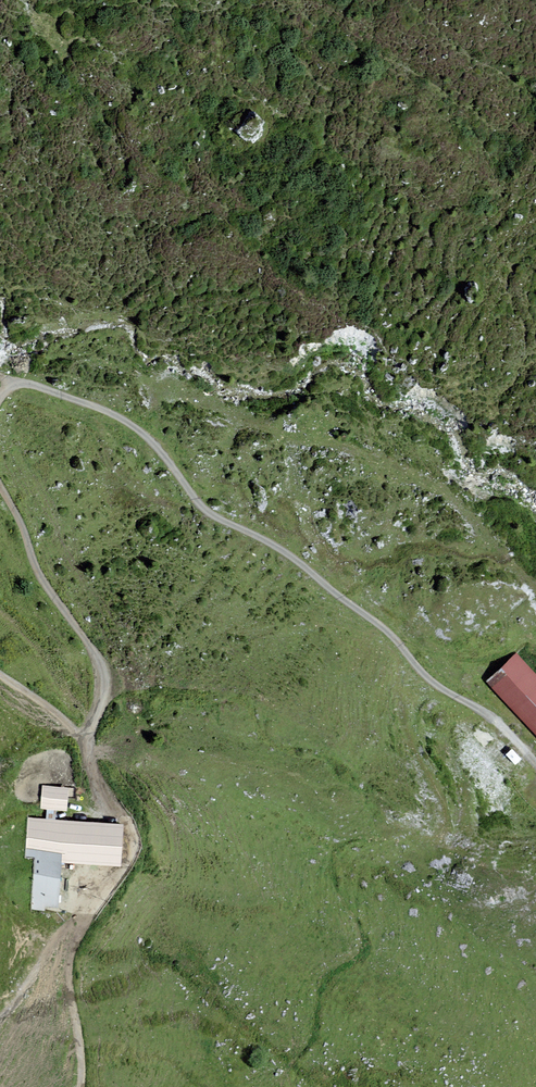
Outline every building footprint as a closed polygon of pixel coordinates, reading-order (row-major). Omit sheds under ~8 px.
[(486,681),(535,735),(535,675),(516,653),(486,681)] [(69,788),(43,785),(41,808),(67,811),(69,788)] [(123,825),(27,818),(24,858),(35,859),(61,861),(120,865),(123,825)] [(61,861),(35,859),(31,910),(44,911),(45,907),(58,908),(61,861)]
